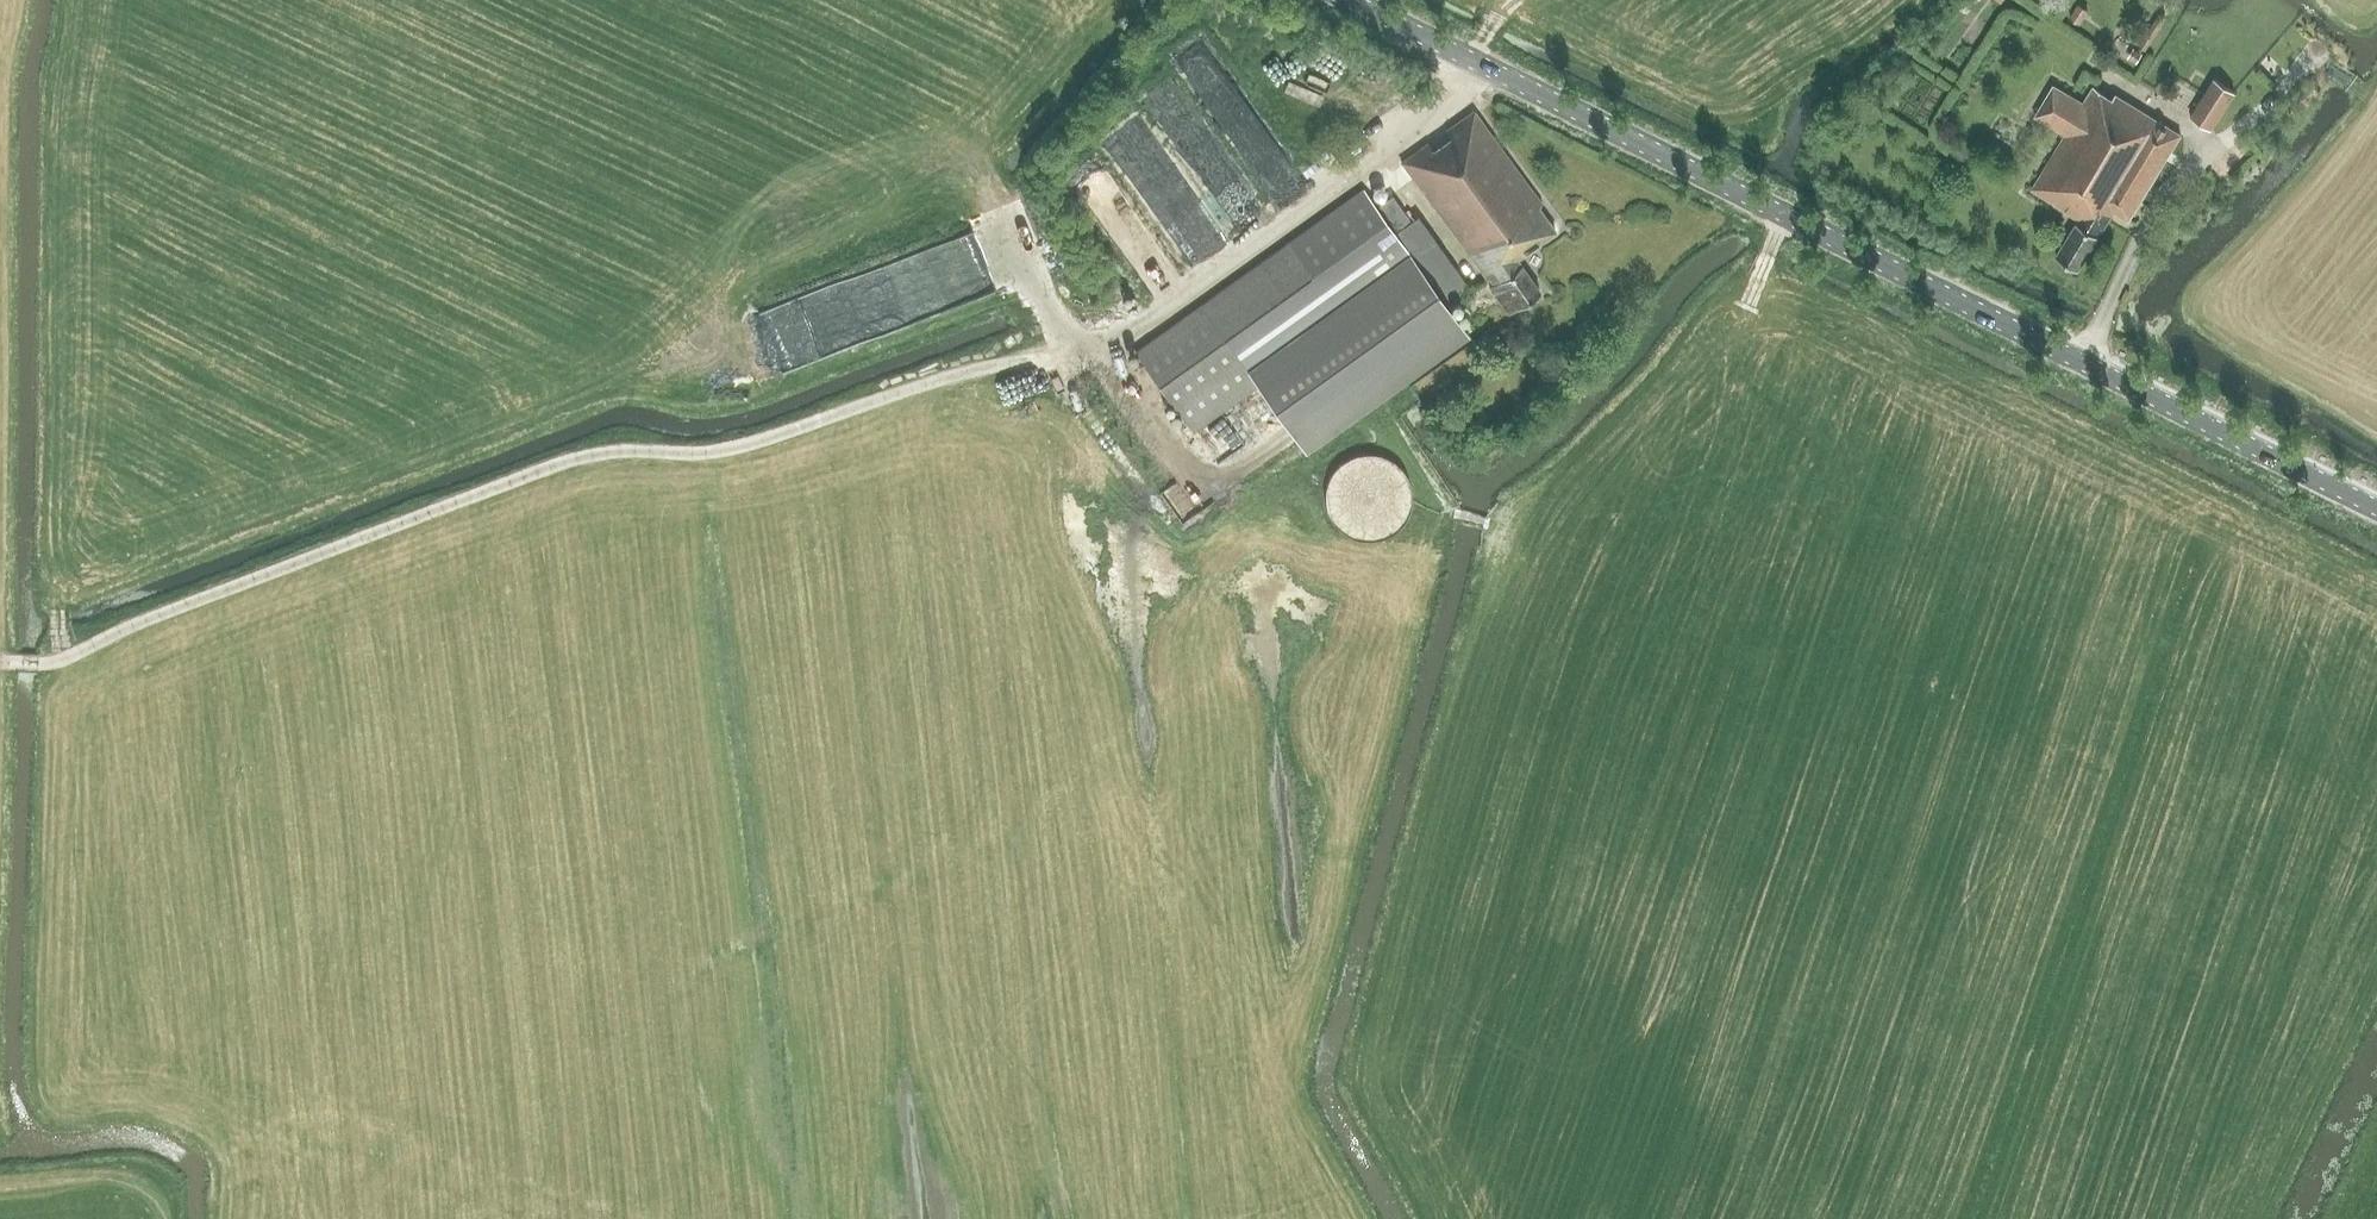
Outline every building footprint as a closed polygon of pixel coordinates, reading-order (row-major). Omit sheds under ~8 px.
[(2089,9),(2078,3),(2069,16),(2080,23),(2089,9)] [(2167,17),(2160,12),(2138,45),(2146,50),(2167,17)] [(2144,53),(2135,47),(2128,57),(2136,63),(2144,53)] [(2212,129),(2235,92),(2214,78),(2191,115),(2212,129)] [(2112,209),(2129,220),(2181,134),(2116,94),(2113,99),(2094,87),(2084,103),(2054,85),(2035,116),(2065,134),(2031,190),(2079,219),(2057,256),(2078,269),(2111,216),(2109,214),(2112,209)] [(1165,234),(1210,199),(1142,110),(1098,144),(1104,151),(1071,176),(1161,293),(1186,274),(1172,256),(1178,252),(1170,241),(1165,234)] [(1433,150),(1428,143),(1402,162),(1508,313),(1540,291),(1517,257),(1556,231),(1539,207),(1542,204),(1474,111),(1448,129),(1453,136),(1433,150)] [(1363,190),(1335,210),(1136,352),(1194,432),(1257,386),(1306,452),(1470,335),(1445,300),(1468,286),(1418,216),(1410,223),(1392,197),(1376,208),(1363,190)]
